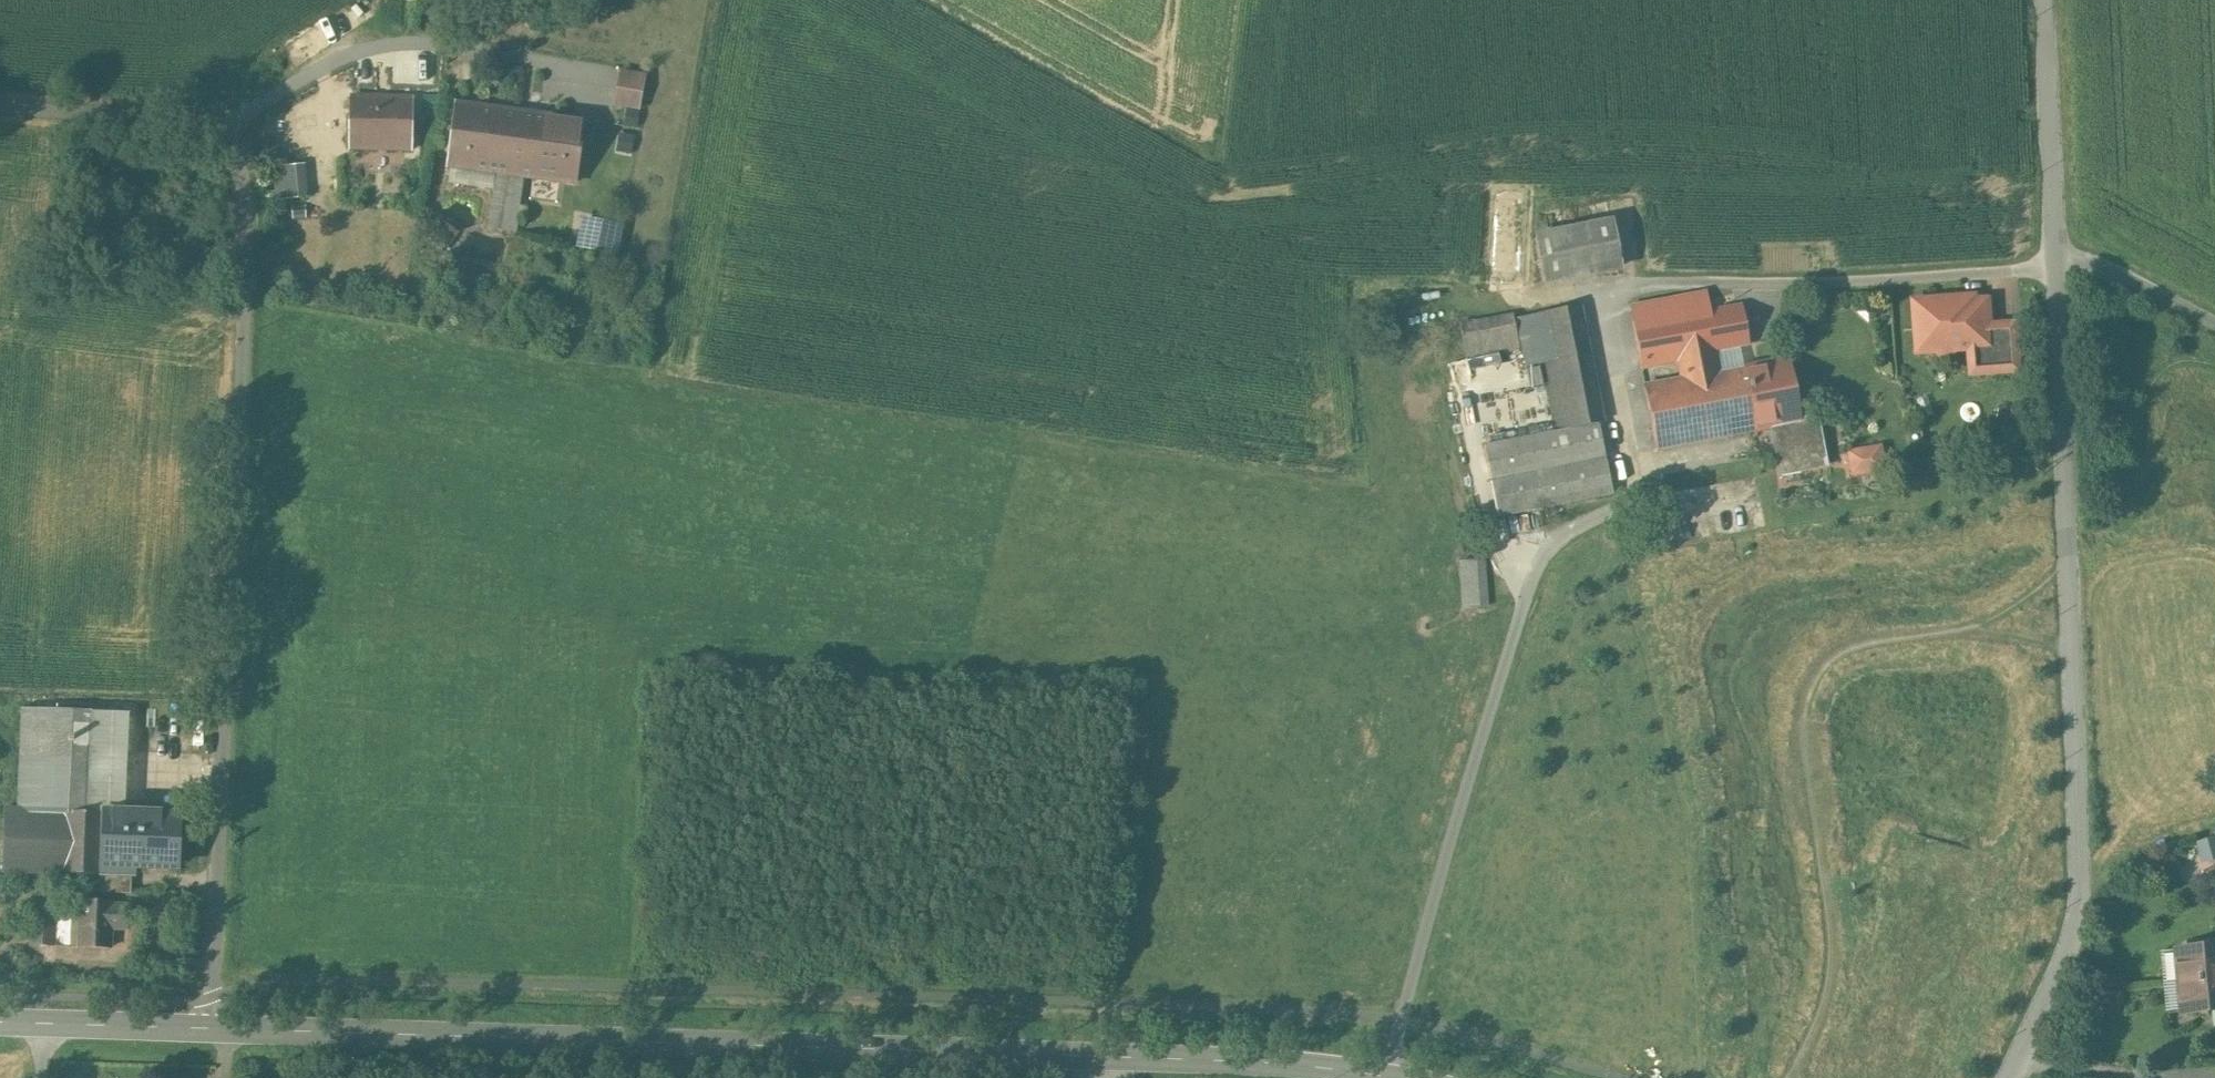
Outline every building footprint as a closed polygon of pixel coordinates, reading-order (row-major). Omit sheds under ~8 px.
[(616,106),(646,109),(649,72),(620,69),(616,106)] [(413,98),(350,99),(349,150),(412,151),(413,98)] [(583,121),(455,104),(447,166),(497,173),(523,177),(575,184),(583,121)] [(300,165),(276,167),(279,200),(304,198),(300,165)] [(523,177),(497,173),(489,228),(515,232),(523,177)] [(622,225),(587,217),(580,248),(615,256),(622,225)] [(1614,223),(1535,238),(1544,282),(1622,266),(1614,223)] [(1963,297),(1914,301),(1916,330),(1928,329),(1930,352),(1936,352),(1941,356),(1952,355),(1956,350),(1993,348),(1991,326),(1989,300),(1974,301),(1974,302),(1963,303),(1963,297)] [(1651,319),(1633,322),(1641,369),(1678,362),(1682,379),(1721,372),(1718,355),(1743,351),(1735,304),(1651,319)] [(1648,305),(1630,308),(1633,322),(1651,319),(1648,305)] [(1602,423),(1579,307),(1533,316),(1542,364),(1556,432),(1556,433),(1599,424),(1602,423)] [(1513,314),(1460,324),(1467,359),(1519,349),(1513,314)] [(1542,364),(1533,316),(1517,319),(1526,368),(1542,364)] [(2017,324),(1991,326),(1993,348),(1995,373),(2020,371),(2017,324)] [(1682,379),(1645,386),(1657,449),(1772,427),(1798,422),(1798,420),(1786,360),(1721,372),(1682,379)] [(1816,417),(1798,420),(1798,422),(1772,427),(1781,473),(1826,465),(1816,417)] [(1556,432),(1483,446),(1498,518),(1613,494),(1599,424),(1556,433),(1556,432)] [(1882,448),(1851,453),(1855,475),(1886,470),(1882,448)] [(1483,561),(1460,563),(1463,608),(1486,606),(1483,561)] [(131,714),(24,710),(21,810),(10,810),(9,871),(101,873),(132,874),(132,863),(173,864),(174,814),(127,813),(131,714)] [(132,874),(101,873),(100,893),(131,895),(132,874)] [(111,901),(83,900),(80,945),(110,947),(111,925),(127,926),(128,905),(110,904),(111,901)] [(55,909),(34,908),(32,945),(54,946),(55,909)] [(2179,951),(2185,1013),(2198,1012),(2201,1015),(2210,1014),(2212,1011),(2214,1011),(2214,948),(2179,951)]
